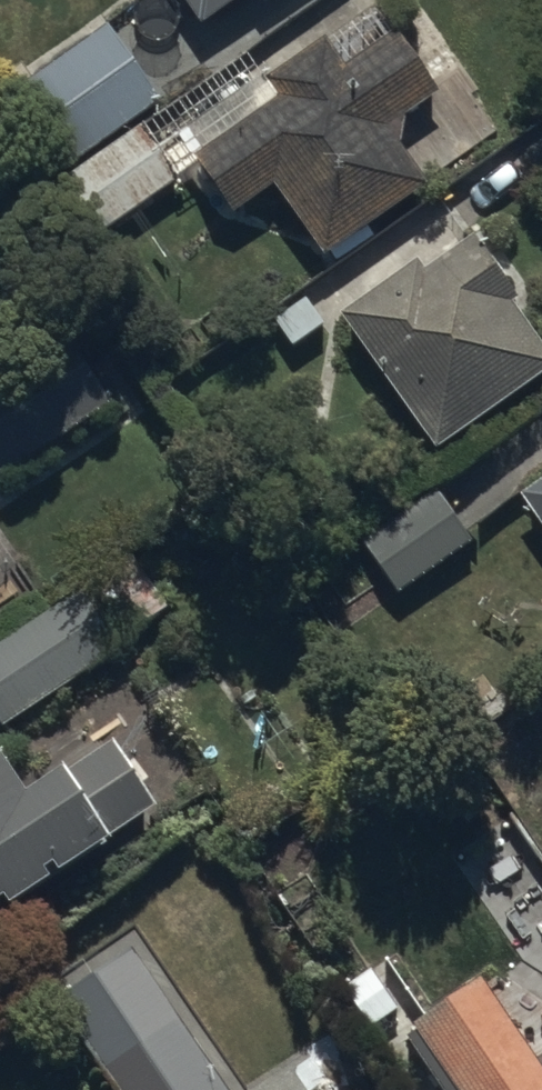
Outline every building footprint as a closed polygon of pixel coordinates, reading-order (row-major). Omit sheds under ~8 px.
[(201,27),(241,0),(183,0),(201,27)] [(137,120),(159,105),(107,30),(0,104),(0,117),(48,186),(137,120)] [(276,190),(327,261),(427,189),(399,150),(405,123),(439,99),(394,38),(346,73),(323,42),(270,81),(284,101),(197,164),(237,218),(276,190)] [(137,120),(48,186),(89,245),(180,182),(137,120)] [(343,324),(435,454),(541,379),(541,351),(514,311),(521,306),(476,242),(425,277),(418,267),(343,324)] [(518,496),(541,531),(541,480),(518,496)] [(360,539),(397,596),(474,546),(436,489),(360,539)] [(3,731),(117,653),(112,646),(159,614),(126,566),(0,651),(0,726),(3,731)] [(7,907),(12,915),(51,889),(47,883),(58,876),(62,882),(111,850),(107,844),(155,812),(113,748),(28,804),(2,764),(0,766),(0,912),(7,907)] [(129,959),(59,1007),(116,1089),(220,1089),(129,959)] [(539,1064),(483,981),(414,1027),(419,1035),(407,1043),(439,1089),(541,1089),(541,1062),(539,1064)]
